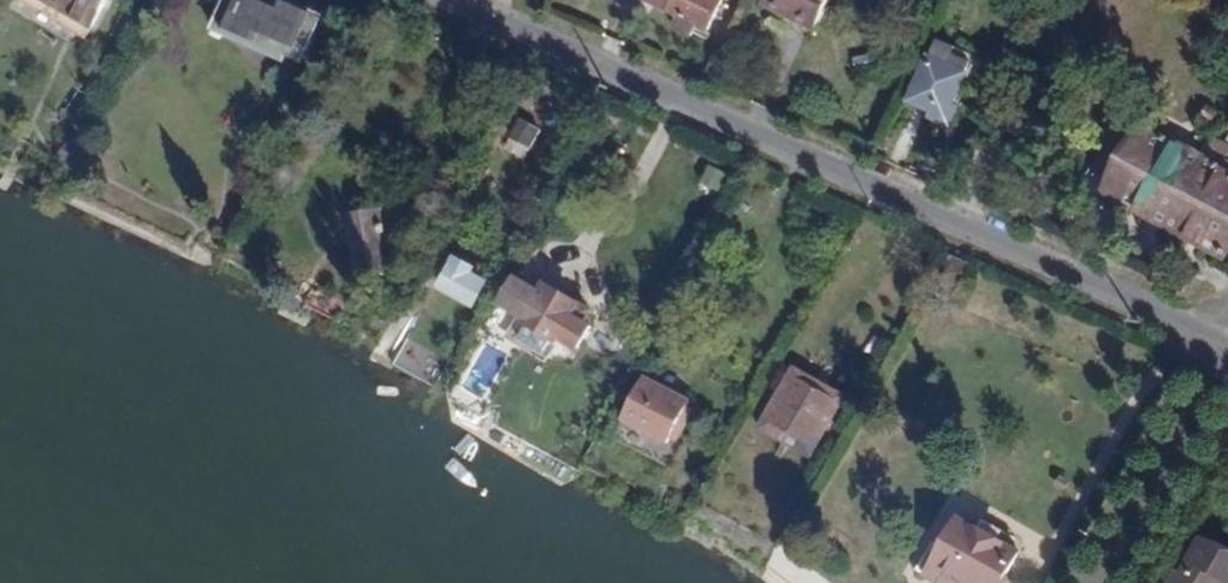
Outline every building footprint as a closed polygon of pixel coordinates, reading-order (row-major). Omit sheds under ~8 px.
[(15,2),(84,42),(109,0),(16,0),(15,2)] [(274,0),(228,0),(217,25),(288,57),(300,62),(319,22),(274,0)] [(641,2),(677,19),(695,28),(706,33),(721,0),(642,0),(641,2)] [(828,0),(761,0),(757,8),(810,34),(828,0)] [(695,28),(677,19),(671,31),(688,41),(695,28)] [(288,57),(217,25),(214,33),(283,65),(288,57)] [(950,57),(953,51),(936,44),(911,105),(931,113),(929,119),(949,127),(956,109),(952,106),(969,65),(950,57)] [(1214,114),(1205,108),(1198,119),(1208,125),(1214,114)] [(508,137),(530,148),(540,129),(518,118),(508,137)] [(1222,262),(1227,251),(1227,178),(1199,163),(1114,118),(1096,152),(1117,164),(1101,196),(1222,262)] [(1227,178),(1227,148),(1211,139),(1199,163),(1227,178)] [(348,217),(357,278),(390,274),(390,270),(387,249),(381,211),(348,217)] [(472,273),(455,264),(441,290),(472,306),(484,284),(470,277),(472,273)] [(519,283),(506,307),(525,318),(530,321),(543,300),(537,296),(538,293),(519,283)] [(562,292),(545,283),(538,293),(537,296),(543,300),(530,321),(528,325),(557,342),(562,345),(564,343),(577,350),(589,329),(582,325),(589,314),(559,298),(562,292)] [(528,325),(530,321),(525,318),(510,343),(545,363),(557,342),(528,325)] [(754,430),(809,461),(845,399),(791,368),(754,430)] [(681,405),(684,400),(643,377),(613,432),(669,463),(696,414),(681,405)] [(923,581),(927,582),(1000,582),(1015,558),(956,524),(923,581)] [(1186,561),(1226,582),(1227,582),(1227,559),(1197,542),(1186,561)] [(1186,561),(1174,582),(1226,582),(1186,561)]
